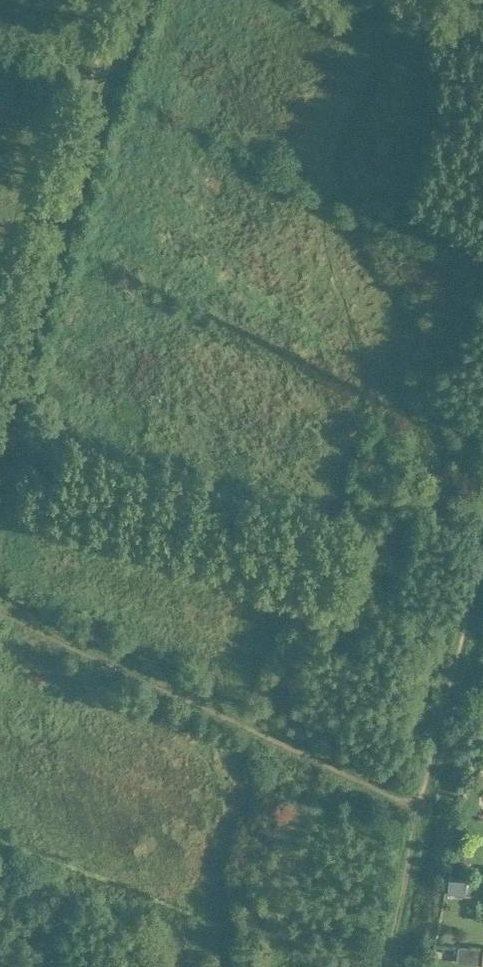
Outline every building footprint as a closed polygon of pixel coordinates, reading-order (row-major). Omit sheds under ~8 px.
[(449,879),(448,893),(465,894),(466,880),(449,879)] [(456,962),(482,964),(482,955),(482,948),(458,946),(456,962)]
